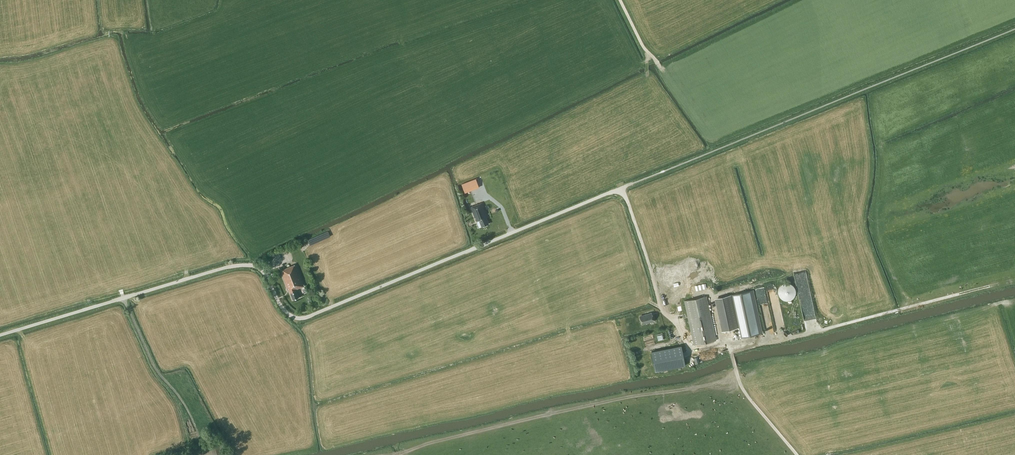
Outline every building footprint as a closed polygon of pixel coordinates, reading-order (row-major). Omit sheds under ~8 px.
[(476,179),(461,185),(463,193),(479,187),(477,182),(476,179)] [(488,217),(482,202),(470,207),(476,221),(477,221),(479,227),(489,223),(486,217),(488,217)] [(330,236),(328,231),(308,240),(310,245),(330,236)] [(298,297),(295,289),(304,286),(295,264),(281,269),(288,289),(289,289),(293,299),(298,297)] [(787,283),(785,283),(783,283),(782,284),(780,285),(780,286),(779,287),(778,289),(778,291),(778,294),(779,296),(781,298),(782,299),(783,299),(785,300),(786,300),(788,300),(789,300),(791,299),(792,298),(794,297),(795,295),(795,294),(795,291),(795,289),(795,288),(794,286),(793,285),(791,284),(790,283),(788,283),(787,283)] [(762,333),(753,290),(728,295),(718,297),(725,330),(735,327),(738,338),(762,333)] [(716,340),(706,296),(684,300),(694,345),(716,340)] [(654,321),(651,313),(644,315),(640,317),(642,324),(646,322),(646,323),(654,321)] [(681,346),(651,352),(656,372),(685,365),(681,346)] [(225,444),(211,447),(213,454),(227,454),(225,444)]
